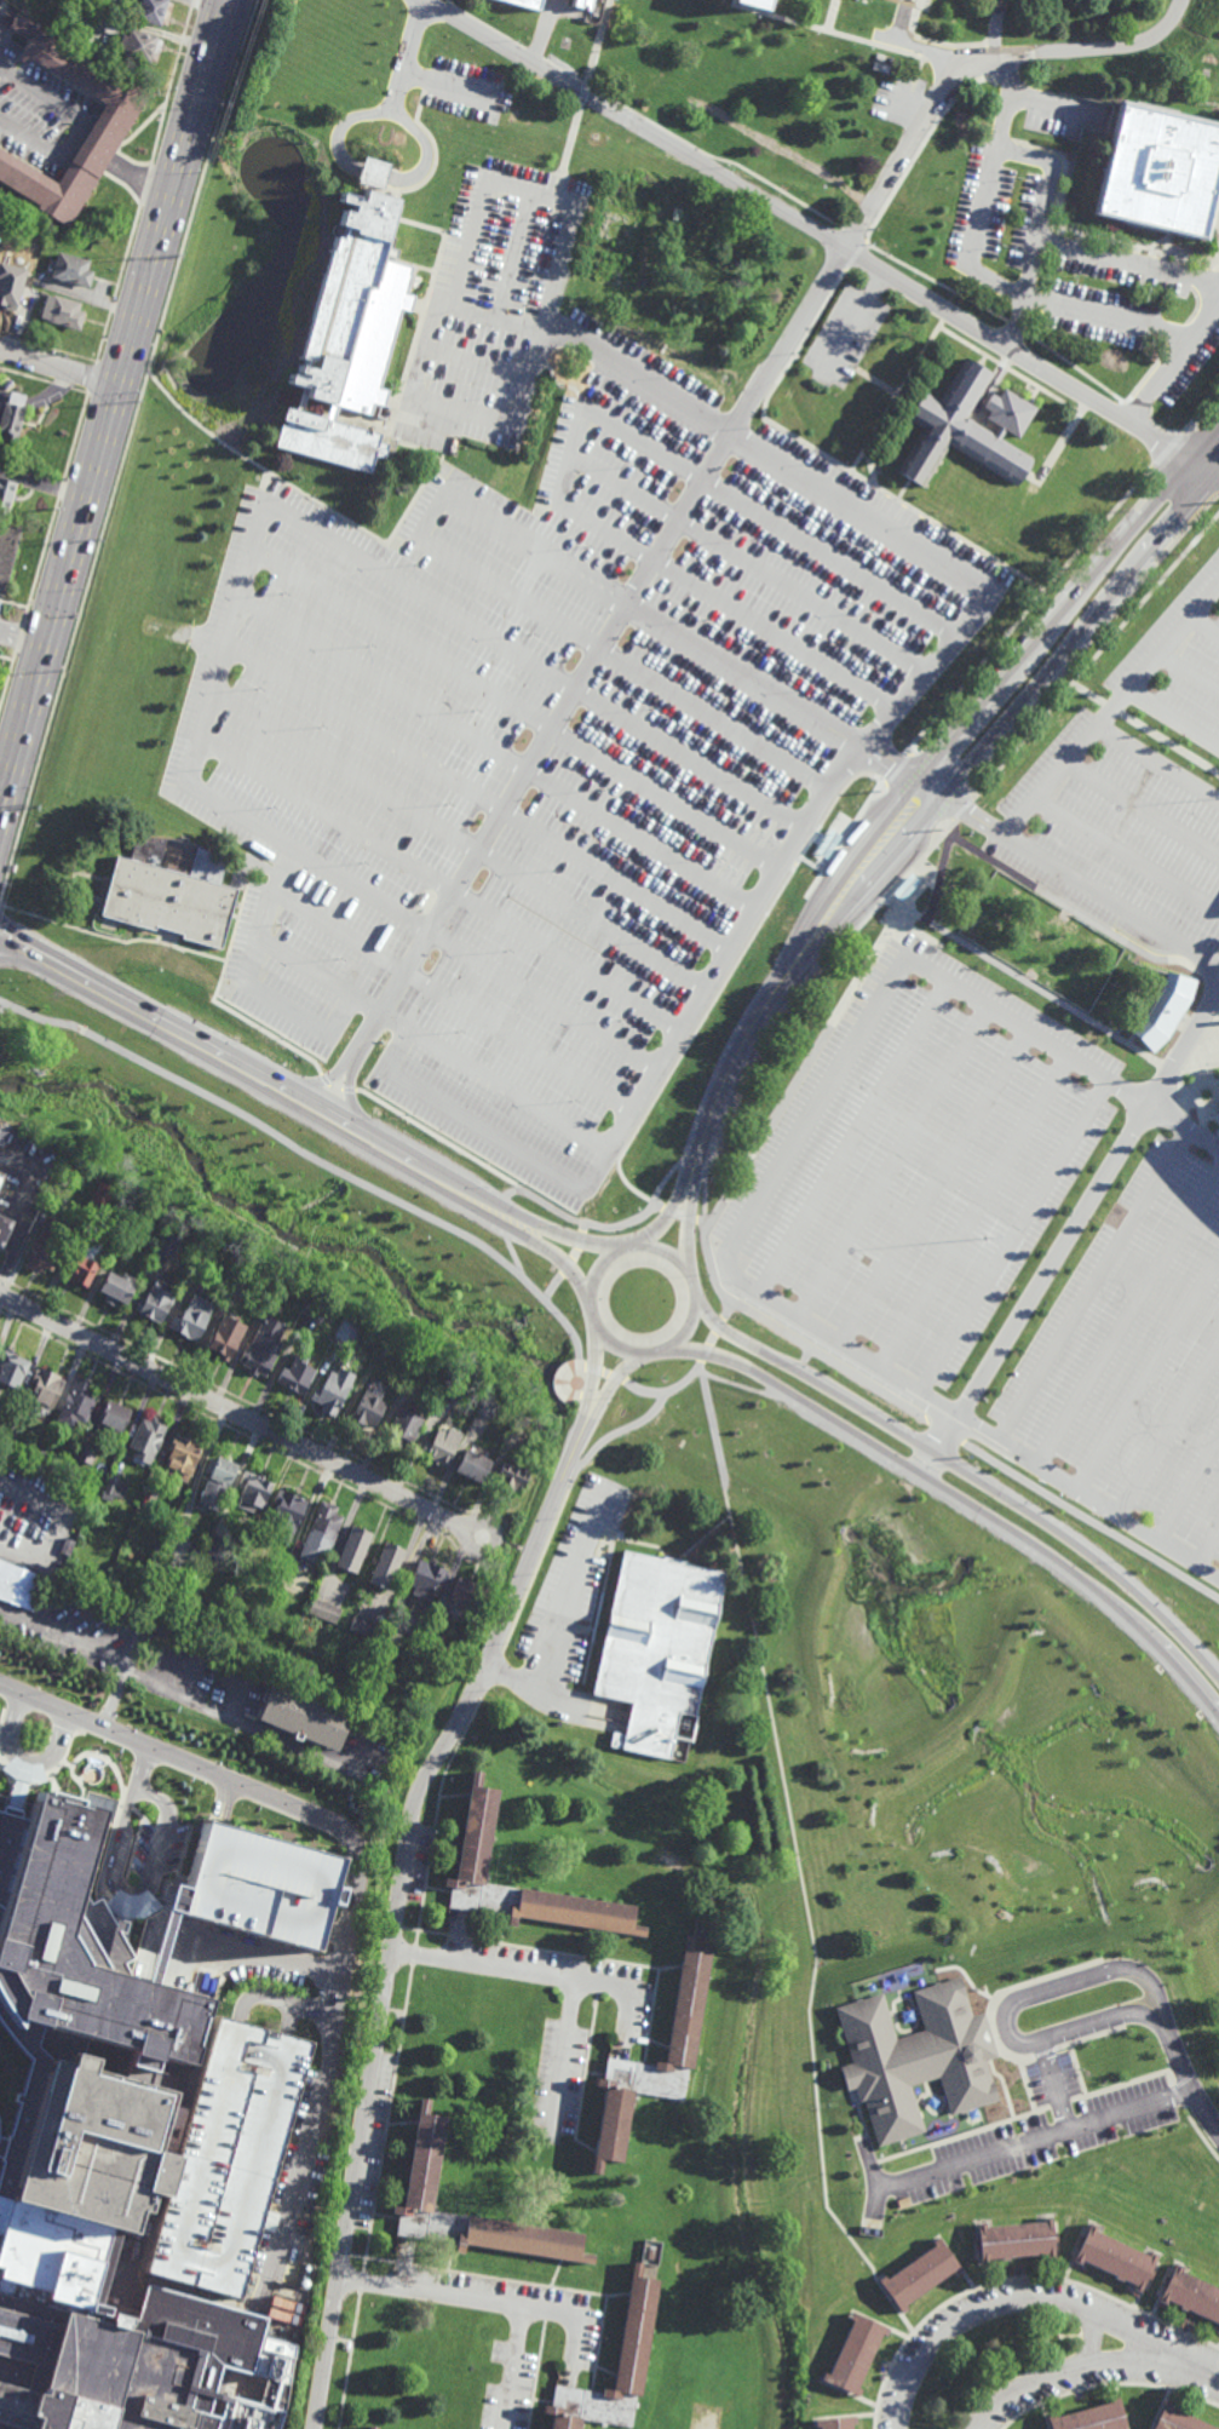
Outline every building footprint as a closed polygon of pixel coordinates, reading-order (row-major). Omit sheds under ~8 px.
[(139,7),(141,0),(168,0),(167,2),(173,4),(167,25),(161,24),(160,28),(134,21),(136,16),(133,15),(136,6),(139,7)] [(536,13),(490,0),(540,0),(536,13)] [(570,10),(573,0),(591,0),(587,15),(585,13),(586,8),(580,6),(579,11),(570,10)] [(730,4),(731,0),(766,0),(763,12),(730,4)] [(40,203),(0,179),(0,145),(58,182),(108,102),(71,80),(69,84),(27,57),(23,64),(17,59),(30,39),(10,25),(17,15),(39,28),(38,30),(108,74),(110,70),(119,75),(120,73),(150,91),(69,224),(39,206),(40,203)] [(157,38),(156,39),(162,41),(156,62),(151,61),(150,65),(121,58),(123,51),(119,48),(121,36),(127,38),(130,30),(157,38)] [(1097,209),(1204,234),(1218,168),(1218,123),(1122,101),(1097,209)] [(383,188),(404,194),(390,246),(399,248),(397,257),(386,253),(385,258),(413,265),(410,274),(414,274),(408,292),(418,294),(413,311),(402,309),(380,387),(390,391),(386,407),(374,403),(372,414),(339,404),(334,421),(367,431),(366,433),(373,436),(374,432),(383,433),(380,442),(390,444),(385,458),(378,456),(373,473),(276,447),(282,424),(287,425),(288,421),(283,420),(287,407),(295,409),(301,387),(286,383),(288,374),(303,378),(304,374),(295,372),(298,364),(301,366),(303,360),(299,358),(329,247),(334,234),(333,234),(332,231),(332,230),(332,228),(332,226),(333,224),(334,223),(335,222),(337,220),(338,220),(339,220),(344,205),(352,207),(352,205),(339,200),(341,188),(356,191),(356,195),(362,196),(366,183),(358,182),(362,168),(366,155),(390,161),(385,177),(383,188)] [(41,228),(27,223),(29,216),(44,219),(41,228)] [(90,287),(71,281),(70,282),(59,278),(59,277),(52,276),(59,251),(91,260),(88,269),(94,270),(90,287)] [(17,300),(0,295),(0,275),(5,260),(27,268),(24,276),(31,278),(27,294),(19,292),(17,300)] [(38,305),(27,302),(30,288),(41,292),(38,305)] [(81,329),(46,320),(46,318),(41,317),(48,294),(53,295),(54,294),(82,303),(80,310),(86,311),(81,329)] [(966,418),(994,435),(1000,425),(987,418),(990,410),(984,407),(993,392),(999,396),(1000,394),(999,392),(1001,387),(1004,389),(1005,387),(1025,400),(1028,396),(1035,400),(1031,404),(1037,408),(1019,438),(1006,430),(1000,438),(1034,459),(1018,486),(950,444),(925,487),(897,470),(922,427),(905,418),(922,390),(939,400),(965,357),(993,373),(966,418)] [(6,432),(0,431),(0,421),(5,402),(8,403),(11,391),(27,395),(24,407),(27,408),(17,443),(4,440),(6,432)] [(8,516),(0,514),(0,478),(18,483),(8,516)] [(5,598),(0,597),(0,520),(23,527),(5,598)] [(148,837),(162,837),(174,838),(185,839),(195,843),(203,845),(215,851),(224,856),(226,859),(228,859),(225,861),(223,871),(220,880),(230,883),(238,885),(237,889),(235,900),(232,906),(231,912),(230,915),(222,948),(183,937),(184,931),(156,924),(155,929),(110,917),(103,914),(102,914),(110,883),(111,877),(119,852),(132,856),(137,839),(138,837),(148,837)] [(1193,990),(1196,979),(1166,973),(1164,980),(1133,1038),(1159,1053),(1193,990)] [(4,1144),(0,1142),(0,1124),(2,1125),(1,1127),(10,1131),(4,1144)] [(94,1216),(85,1211),(91,1199),(99,1204),(94,1216)] [(2,1250),(0,1249),(0,1213),(15,1219),(2,1250)] [(136,1238),(119,1229),(126,1216),(142,1224),(136,1238)] [(61,1239),(65,1241),(52,1270),(45,1268),(42,1274),(24,1265),(31,1248),(38,1234),(39,1235),(46,1222),(64,1230),(61,1239)] [(86,1287),(75,1281),(75,1282),(64,1277),(81,1241),(103,1252),(86,1287)] [(201,1270),(191,1265),(199,1250),(209,1256),(201,1270)] [(121,1277),(123,1271),(137,1279),(134,1284),(136,1285),(126,1304),(117,1299),(115,1305),(103,1300),(107,1293),(98,1290),(108,1270),(121,1277)] [(161,1323),(139,1313),(139,1310),(134,1308),(139,1297),(145,1299),(153,1284),(174,1294),(161,1323)] [(306,1303),(298,1299),(303,1291),(310,1294),(306,1303)] [(197,1342),(168,1327),(174,1315),(180,1317),(192,1293),(214,1304),(197,1342)] [(321,1322),(301,1314),(311,1294),(330,1304),(321,1322)] [(238,1342),(240,1343),(231,1359),(229,1357),(226,1360),(220,1356),(222,1354),(206,1345),(214,1330),(215,1331),(225,1313),(248,1325),(238,1342)] [(266,1376),(259,1372),(257,1376),(248,1371),(249,1367),(242,1363),(243,1362),(238,1360),(245,1348),(248,1350),(265,1315),(287,1325),(278,1342),(282,1344),(266,1376)] [(349,1342),(335,1334),(341,1322),(355,1328),(349,1342)] [(381,1361),(370,1355),(378,1343),(387,1348),(381,1361)] [(18,1389),(0,1382),(0,1369),(1,1366),(0,1365),(0,1359),(5,1346),(17,1351),(16,1355),(31,1361),(25,1376),(24,1376),(18,1389)] [(304,1395),(277,1382),(283,1368),(288,1371),(298,1353),(309,1357),(306,1363),(317,1369),(304,1395)] [(356,1374),(351,1384),(353,1385),(351,1390),(349,1389),(339,1412),(338,1411),(334,1417),(321,1411),(324,1405),(311,1399),(316,1388),(321,1390),(327,1376),(326,1376),(328,1371),(330,1372),(330,1371),(337,1373),(340,1367),(356,1374)] [(59,1376),(58,1378),(64,1380),(52,1408),(46,1406),(44,1411),(28,1403),(36,1384),(30,1382),(36,1368),(41,1371),(42,1368),(59,1376)] [(93,1385),(91,1390),(98,1394),(84,1424),(76,1420),(73,1428),(56,1419),(62,1406),(61,1406),(68,1391),(75,1377),(93,1385)] [(458,1400),(443,1394),(449,1378),(465,1385),(458,1400)] [(386,1391),(381,1400),(389,1405),(374,1431),(351,1419),(367,1389),(372,1391),(375,1385),(386,1391)] [(490,1419),(477,1412),(484,1397),(498,1405),(490,1419)] [(132,1409),(122,1432),(117,1430),(115,1436),(104,1431),(107,1425),(96,1422),(105,1400),(107,1401),(108,1400),(132,1409)] [(414,1442),(412,1441),(409,1445),(395,1437),(396,1435),(389,1431),(401,1407),(425,1419),(414,1442)] [(527,1429),(512,1422),(521,1407),(535,1414),(527,1429)] [(168,1422),(161,1439),(162,1440),(156,1453),(156,1452),(150,1465),(145,1463),(144,1466),(133,1462),(134,1458),(132,1458),(136,1449),(128,1447),(142,1418),(149,1420),(151,1414),(168,1422)] [(13,1443),(2,1440),(10,1417),(21,1420),(13,1443)] [(433,1462),(435,1459),(420,1452),(426,1440),(431,1442),(438,1429),(448,1434),(452,1426),(465,1434),(448,1468),(441,1463),(439,1465),(433,1462)] [(183,1439),(184,1436),(194,1440),(192,1442),(203,1446),(190,1476),(185,1474),(184,1478),(180,1477),(174,1493),(165,1488),(169,1478),(163,1476),(167,1468),(166,1466),(169,1460),(167,1459),(171,1449),(168,1448),(173,1435),(183,1439)] [(91,1465),(74,1459),(81,1442),(98,1449),(91,1465)] [(522,1489),(521,1488),(518,1494),(510,1491),(506,1499),(494,1493),(501,1480),(495,1477),(498,1472),(495,1471),(496,1469),(498,1469),(502,1460),(517,1468),(525,1448),(537,1454),(522,1489)] [(479,1483),(458,1471),(468,1449),(482,1455),(482,1458),(490,1462),(479,1483)] [(51,1465),(36,1459),(40,1451),(54,1455),(51,1465)] [(237,1465),(230,1486),(229,1486),(219,1512),(197,1504),(207,1481),(217,1485),(218,1482),(208,1478),(211,1474),(205,1471),(209,1458),(215,1460),(217,1457),(237,1465)] [(258,1476),(259,1475),(266,1477),(265,1480),(275,1483),(264,1510),(257,1506),(254,1512),(238,1505),(241,1500),(238,1499),(245,1486),(240,1483),(245,1471),(258,1476)] [(123,1500),(114,1495),(111,1503),(100,1498),(109,1476),(130,1485),(123,1500)] [(298,1529),(295,1528),(291,1543),(281,1539),(283,1534),(280,1533),(282,1528),(270,1524),(277,1504),(274,1503),(278,1491),(307,1501),(298,1529)] [(332,1546),(322,1543),(320,1549),(305,1543),(322,1500),(338,1508),(337,1512),(344,1515),(332,1546)] [(357,1574),(337,1566),(353,1524),(374,1534),(357,1574)] [(220,1560),(205,1554),(213,1534),(228,1540),(220,1560)] [(69,1557),(59,1552),(65,1537),(75,1540),(69,1557)] [(391,1591),(370,1583),(386,1543),(407,1551),(391,1591)] [(157,1556),(151,1554),(155,1544),(162,1547),(157,1556)] [(623,1552),(669,1562),(678,1564),(728,1574),(694,1747),(674,1744),(671,1762),(610,1750),(614,1734),(627,1736),(631,1717),(633,1702),(593,1693),(623,1552)] [(31,1613),(46,1578),(0,1560),(0,1601),(31,1613)] [(429,1563),(430,1562),(449,1570),(438,1597),(435,1596),(432,1601),(413,1592),(415,1586),(409,1584),(420,1560),(429,1563)] [(292,1575),(283,1572),(286,1564),(294,1567),(292,1575)] [(184,1584),(176,1580),(178,1574),(186,1577),(184,1584)] [(467,1580),(468,1578),(475,1580),(473,1584),(483,1587),(476,1609),(449,1600),(458,1577),(467,1580)] [(338,1624),(307,1612),(314,1597),(341,1608),(343,1609),(338,1624)] [(378,1641),(350,1629),(356,1614),(384,1626),(378,1641)] [(432,1655),(418,1650),(422,1636),(438,1641),(432,1655)] [(340,1747),(304,1733),(300,1741),(292,1738),(295,1729),(259,1716),(275,1676),(355,1707),(340,1747)] [(649,1940),(614,1935),(522,1922),(519,1928),(510,1926),(511,1917),(505,1916),(460,1910),(455,1910),(456,1893),(458,1888),(450,1887),(452,1885),(460,1887),(473,1793),(476,1773),(484,1774),(482,1787),(499,1788),(485,1888),(642,1908),(638,1929),(650,1930),(649,1940)] [(140,2094),(149,2068),(172,2074),(195,1997),(149,1986),(87,1970),(80,1957),(90,1951),(63,1897),(53,1903),(45,1888),(64,1811),(0,1783),(0,2025),(15,2039),(0,2103),(0,2125),(39,2136),(59,2061),(69,2062),(70,2057),(84,2061),(87,2049),(136,2063),(128,2090),(140,2094)] [(84,1804),(102,1811),(99,1820),(109,1823),(117,1801),(89,1791),(84,1804)] [(161,1913),(167,1914),(311,1957),(320,1928),(339,1861),(217,1825),(203,1821),(183,1891),(169,1887),(161,1913)] [(593,2175),(604,2176),(606,2160),(628,2164),(637,2097),(689,2104),(694,2073),(700,2074),(717,1954),(697,1951),(698,1937),(688,1936),(683,1968),(671,2051),(668,2066),(659,2065),(657,2071),(644,2069),(620,2066),(611,2065),(609,2077),(608,2085),(600,2084),(600,2089),(605,2090),(596,2154),(593,2175)] [(878,2151),(926,2135),(910,2084),(941,2075),(954,2117),(996,2103),(983,2062),(997,2057),(985,2019),(973,2022),(961,1980),(916,1994),(930,2034),(893,2046),(879,1999),(835,2014),(850,2063),(838,2067),(846,2096),(859,2092),(878,2151)] [(212,2015),(241,2023),(287,2035),(310,2043),(238,2297),(140,2269),(212,2015)] [(84,2061),(70,2057),(69,2062),(59,2061),(39,2136),(0,2125),(0,2171),(28,2178),(21,2204),(116,2230),(130,2234),(137,2211),(143,2213),(148,2194),(155,2195),(160,2197),(171,2160),(145,2153),(160,2100),(140,2094),(128,2090),(79,2075),(84,2061)] [(597,2256),(596,2266),(563,2261),(467,2246),(466,2253),(456,2252),(458,2244),(453,2244),(407,2236),(398,2235),(401,2220),(402,2213),(393,2212),(395,2204),(407,2205),(419,2124),(422,2096),(433,2097),(431,2114),(450,2118),(437,2212),(585,2234),(582,2255),(597,2256)] [(47,2212),(21,2205),(15,2227),(5,2224),(0,2242),(0,2272),(1,2273),(0,2277),(0,2292),(24,2298),(47,2212)] [(978,2222),(988,2222),(988,2227),(1046,2223),(1045,2217),(1053,2216),(1056,2259),(1047,2259),(1047,2253),(989,2257),(990,2264),(982,2264),(978,2222)] [(1092,2224),(1098,2228),(1096,2233),(1152,2258),(1155,2253),(1160,2256),(1144,2291),(1138,2289),(1139,2284),(1086,2261),(1083,2266),(1075,2261),(1092,2224)] [(878,2280),(901,2314),(905,2310),(901,2303),(953,2268),(958,2274),(962,2270),(938,2235),(931,2240),(936,2247),(891,2278),(887,2273),(878,2280)] [(583,2419),(633,2428),(638,2394),(643,2394),(661,2280),(644,2279),(646,2264),(637,2263),(632,2293),(619,2378),(616,2389),(606,2388),(605,2391),(592,2390),(568,2385),(559,2384),(556,2402),(554,2406),(548,2405),(547,2414),(557,2416),(555,2428),(582,2428),(583,2419)] [(1185,2273),(1218,2289),(1218,2320),(1172,2299),(1169,2304),(1162,2297),(1177,2263),(1188,2268),(1185,2273)] [(289,2385),(278,2428),(0,2428),(0,2293),(90,2320),(111,2326),(131,2331),(143,2284),(232,2309),(246,2314),(266,2319),(249,2373),(289,2385)] [(853,2314),(890,2330),(886,2336),(880,2333),(856,2389),(862,2391),(859,2398),(822,2382),(824,2377),(829,2379),(853,2324),(847,2321),(853,2314)] [(1052,2428),(1130,2428),(1121,2396),(1114,2399),(1115,2404),(1058,2419),(1057,2414),(1048,2417),(1052,2428)] [(1156,2428),(1218,2428),(1173,2408),(1175,2404),(1168,2401),(1156,2428)] [(851,2427),(851,2428),(812,2428),(811,2421),(855,2417),(856,2425),(851,2427)]
